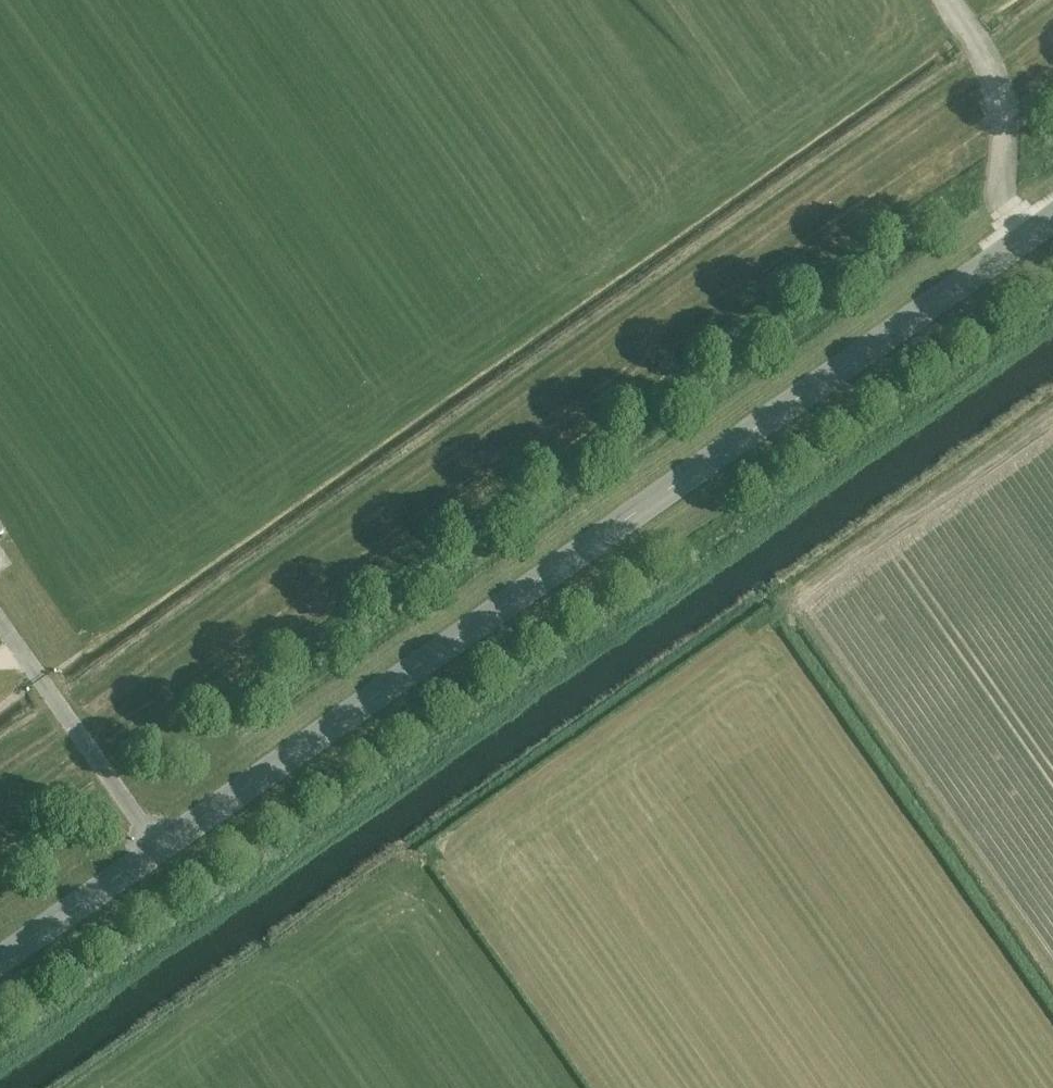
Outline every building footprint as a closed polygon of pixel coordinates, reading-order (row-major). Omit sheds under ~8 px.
[(11,562),(0,548),(0,571),(11,562)]
